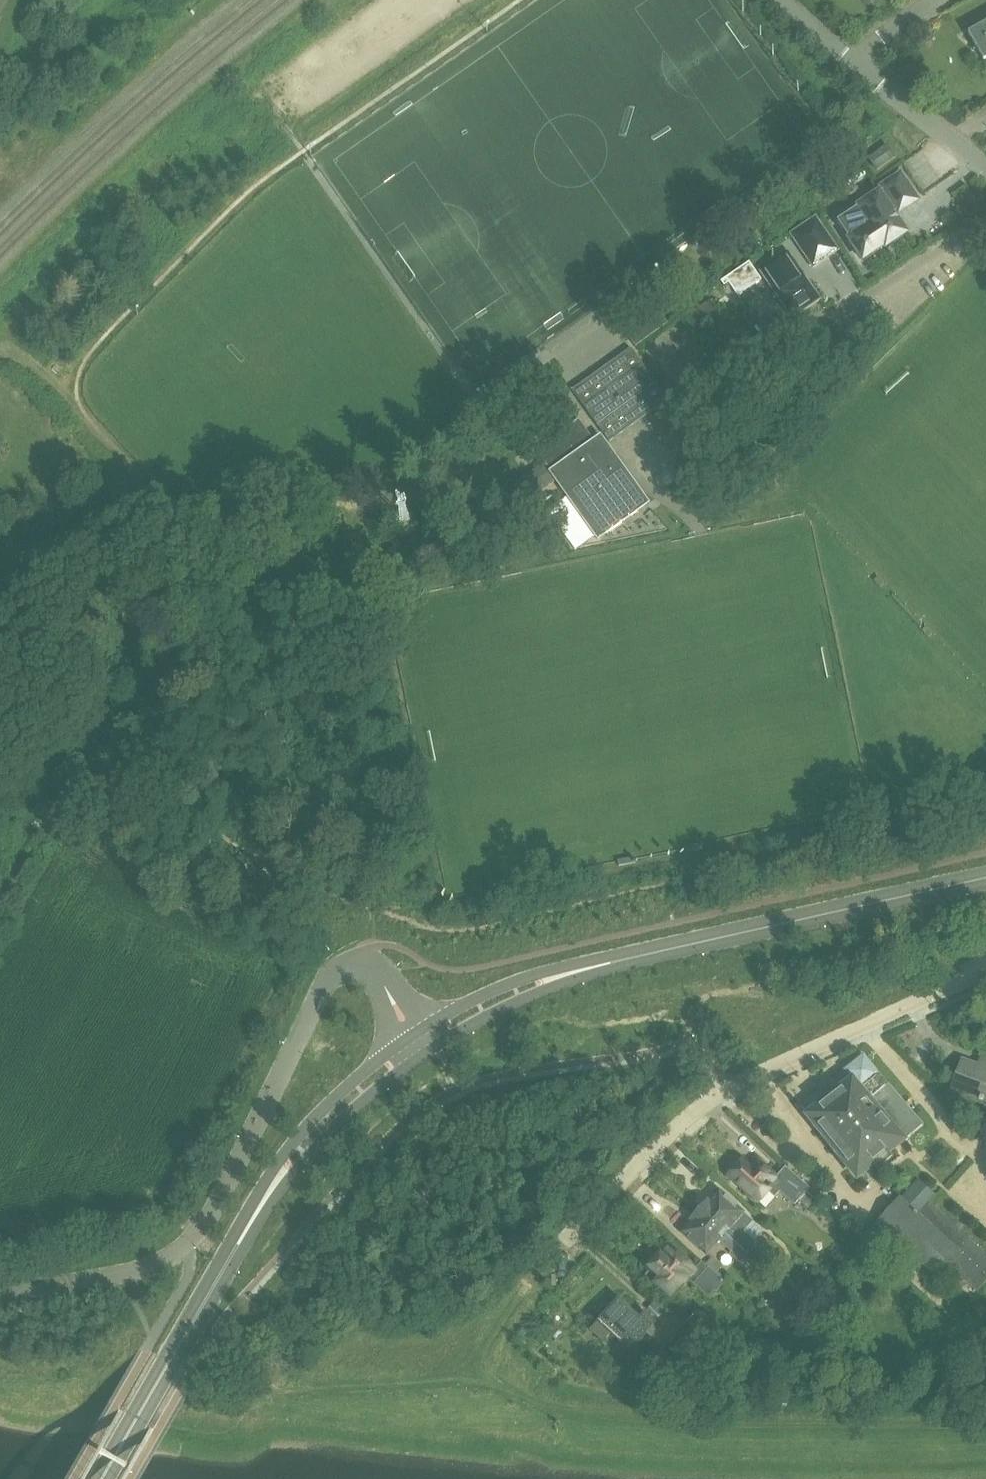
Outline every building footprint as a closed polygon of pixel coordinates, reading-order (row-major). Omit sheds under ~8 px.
[(984,60),(985,59),(985,22),(968,32),(984,60)] [(869,159),(877,170),(896,157),(888,146),(869,159)] [(896,157),(882,170),(889,177),(903,164),(896,157)] [(862,206),(864,209),(851,217),(862,234),(853,240),(864,257),(886,243),(887,245),(906,233),(892,212),(915,198),(901,176),(885,186),(887,190),(862,206)] [(849,185),(845,187),(844,193),(848,197),(850,198),(853,198),(858,195),(859,189),(856,186),(855,185),(850,184),(849,185)] [(814,265),(836,249),(814,218),(792,235),(814,265)] [(769,285),(793,318),(820,299),(787,252),(762,269),(771,283),(769,285)] [(761,280),(749,262),(721,281),(724,286),(729,283),(738,296),(761,280)] [(696,331),(720,313),(708,296),(683,313),(696,331)] [(635,346),(667,322),(660,312),(628,336),(635,346)] [(573,390),(610,442),(668,400),(631,348),(573,390)] [(516,423),(532,446),(550,434),(570,420),(553,397),(533,411),(516,423)] [(550,471),(599,540),(650,504),(601,434),(594,440),(579,420),(537,450),(551,470),(550,471)] [(798,1107),(856,1179),(923,1125),(864,1055),(847,1069),(798,1107)] [(985,1102),(985,1070),(963,1062),(954,1088),(969,1094),(968,1096),(985,1102)] [(909,1138),(897,1146),(904,1157),(917,1149),(909,1138)] [(779,1193),(794,1206),(808,1190),(785,1168),(775,1179),(756,1161),(749,1168),(741,1161),(728,1177),(758,1203),(768,1192),(774,1198),(779,1193)] [(977,1291),(985,1282),(985,1253),(930,1202),(937,1195),(919,1179),(902,1197),(900,1196),(867,1231),(888,1250),(897,1241),(936,1277),(948,1265),(977,1291)] [(697,1211),(736,1246),(737,1245),(749,1255),(759,1245),(745,1232),(754,1223),(742,1213),(718,1192),(709,1202),(707,1200),(697,1211)] [(808,1211),(814,1204),(805,1196),(799,1202),(808,1211)] [(681,1234),(705,1255),(718,1241),(731,1252),(736,1246),(697,1211),(688,1222),(690,1224),(681,1234)] [(688,1280),(709,1299),(715,1292),(717,1293),(723,1287),(721,1285),(724,1281),(702,1262),(694,1270),(669,1248),(666,1252),(670,1256),(667,1259),(660,1253),(646,1268),(650,1271),(645,1277),(654,1285),(655,1284),(669,1297),(679,1286),(680,1288),(688,1280)] [(626,1335),(636,1343),(653,1324),(643,1315),(639,1320),(617,1301),(599,1322),(592,1329),(604,1339),(611,1332),(621,1341),(626,1335)] [(688,1328),(657,1301),(648,1312),(678,1339),(688,1328)]
